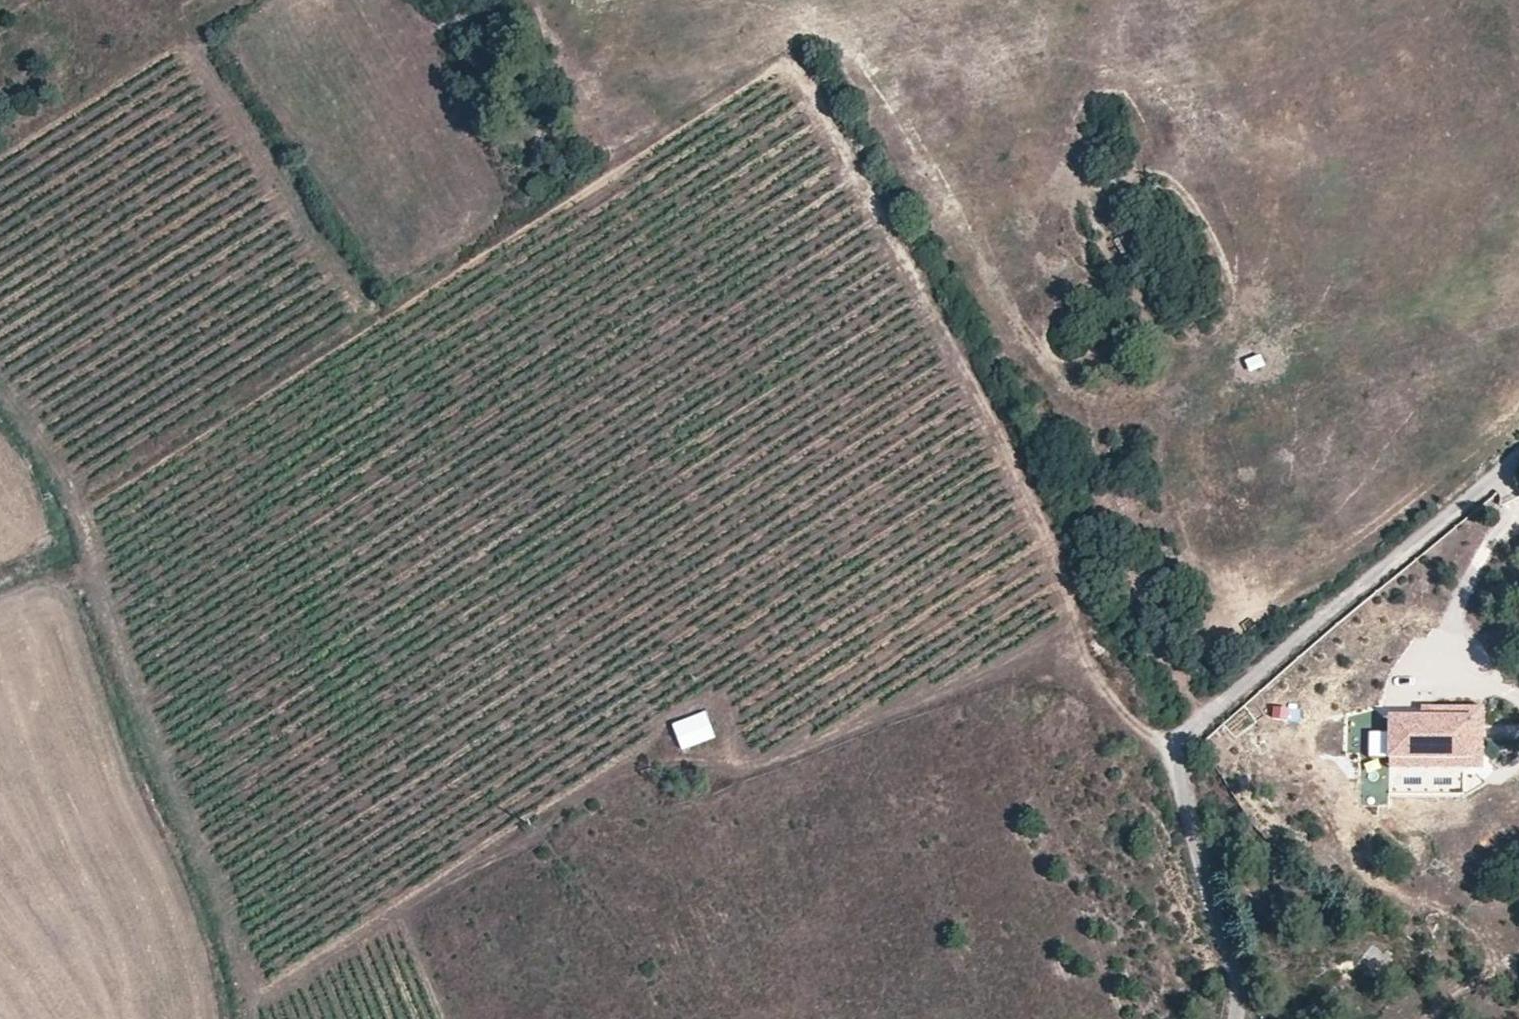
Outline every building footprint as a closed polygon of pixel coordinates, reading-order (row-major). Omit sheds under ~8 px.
[(690,745),(690,746),(717,731),(707,705),(678,721),(690,745)] [(1426,716),(1391,716),(1392,768),(1485,767),(1484,706),(1438,706),(1438,716),(1426,716)] [(1438,706),(1426,706),(1426,716),(1438,716),(1438,706)]
